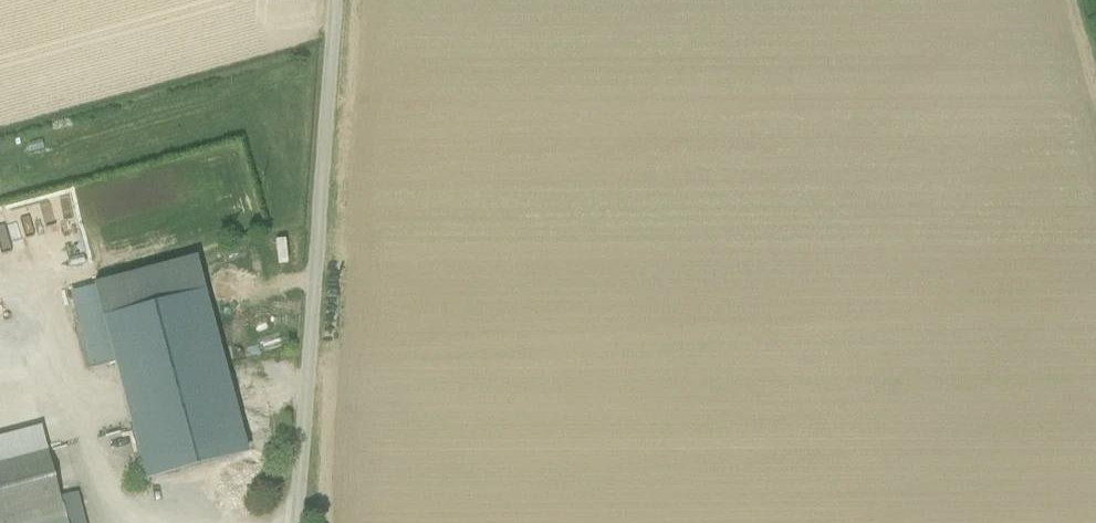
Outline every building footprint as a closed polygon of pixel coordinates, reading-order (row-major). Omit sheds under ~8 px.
[(205,296),(105,322),(147,483),(247,457),(205,296)] [(0,445),(0,465),(48,453),(43,434),(0,445)] [(0,465),(0,522),(66,522),(60,499),(48,453),(0,465)] [(77,494),(60,499),(66,522),(85,522),(77,494)]
